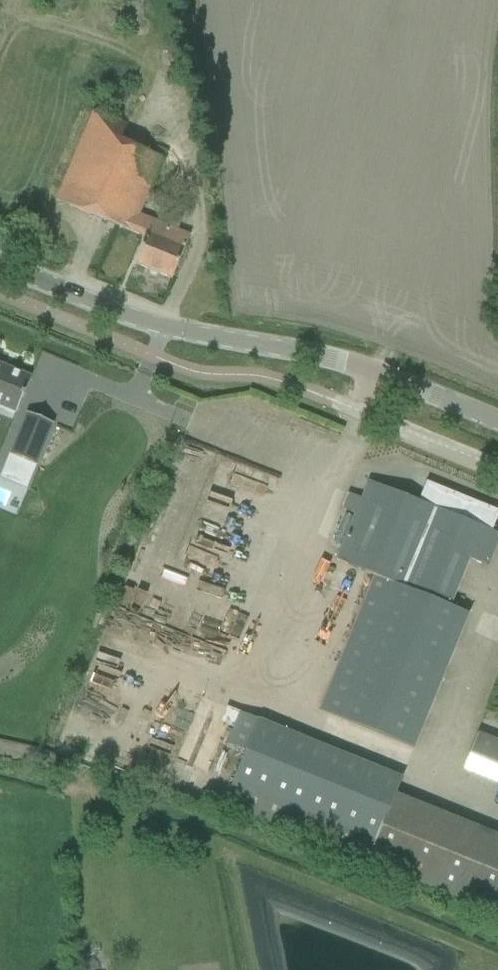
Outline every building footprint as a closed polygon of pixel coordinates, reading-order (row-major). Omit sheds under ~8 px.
[(112,98),(127,105),(132,93),(117,87),(112,98)] [(94,110),(64,183),(56,201),(131,232),(139,213),(140,214),(162,161),(117,142),(125,124),(94,110)] [(139,213),(131,232),(146,238),(135,265),(171,280),(190,235),(178,230),(186,211),(164,201),(155,220),(140,214),(139,213)] [(16,413),(31,377),(0,365),(0,407),(16,413)] [(27,413),(9,456),(35,466),(52,424),(27,413)] [(319,710),(414,749),(470,613),(451,605),(469,559),(488,567),(497,541),(497,535),(490,532),(497,513),(427,484),(419,503),(368,482),(362,499),(347,493),(341,508),(356,514),(337,560),(374,577),(319,710)] [(219,543),(221,529),(198,524),(195,538),(219,543)] [(128,588),(118,607),(130,614),(140,595),(128,588)] [(223,705),(216,721),(233,728),(226,743),(244,752),(223,805),(368,863),(403,778),(259,719),(258,720),(223,705)] [(453,767),(497,784),(497,740),(467,729),(453,767)]
